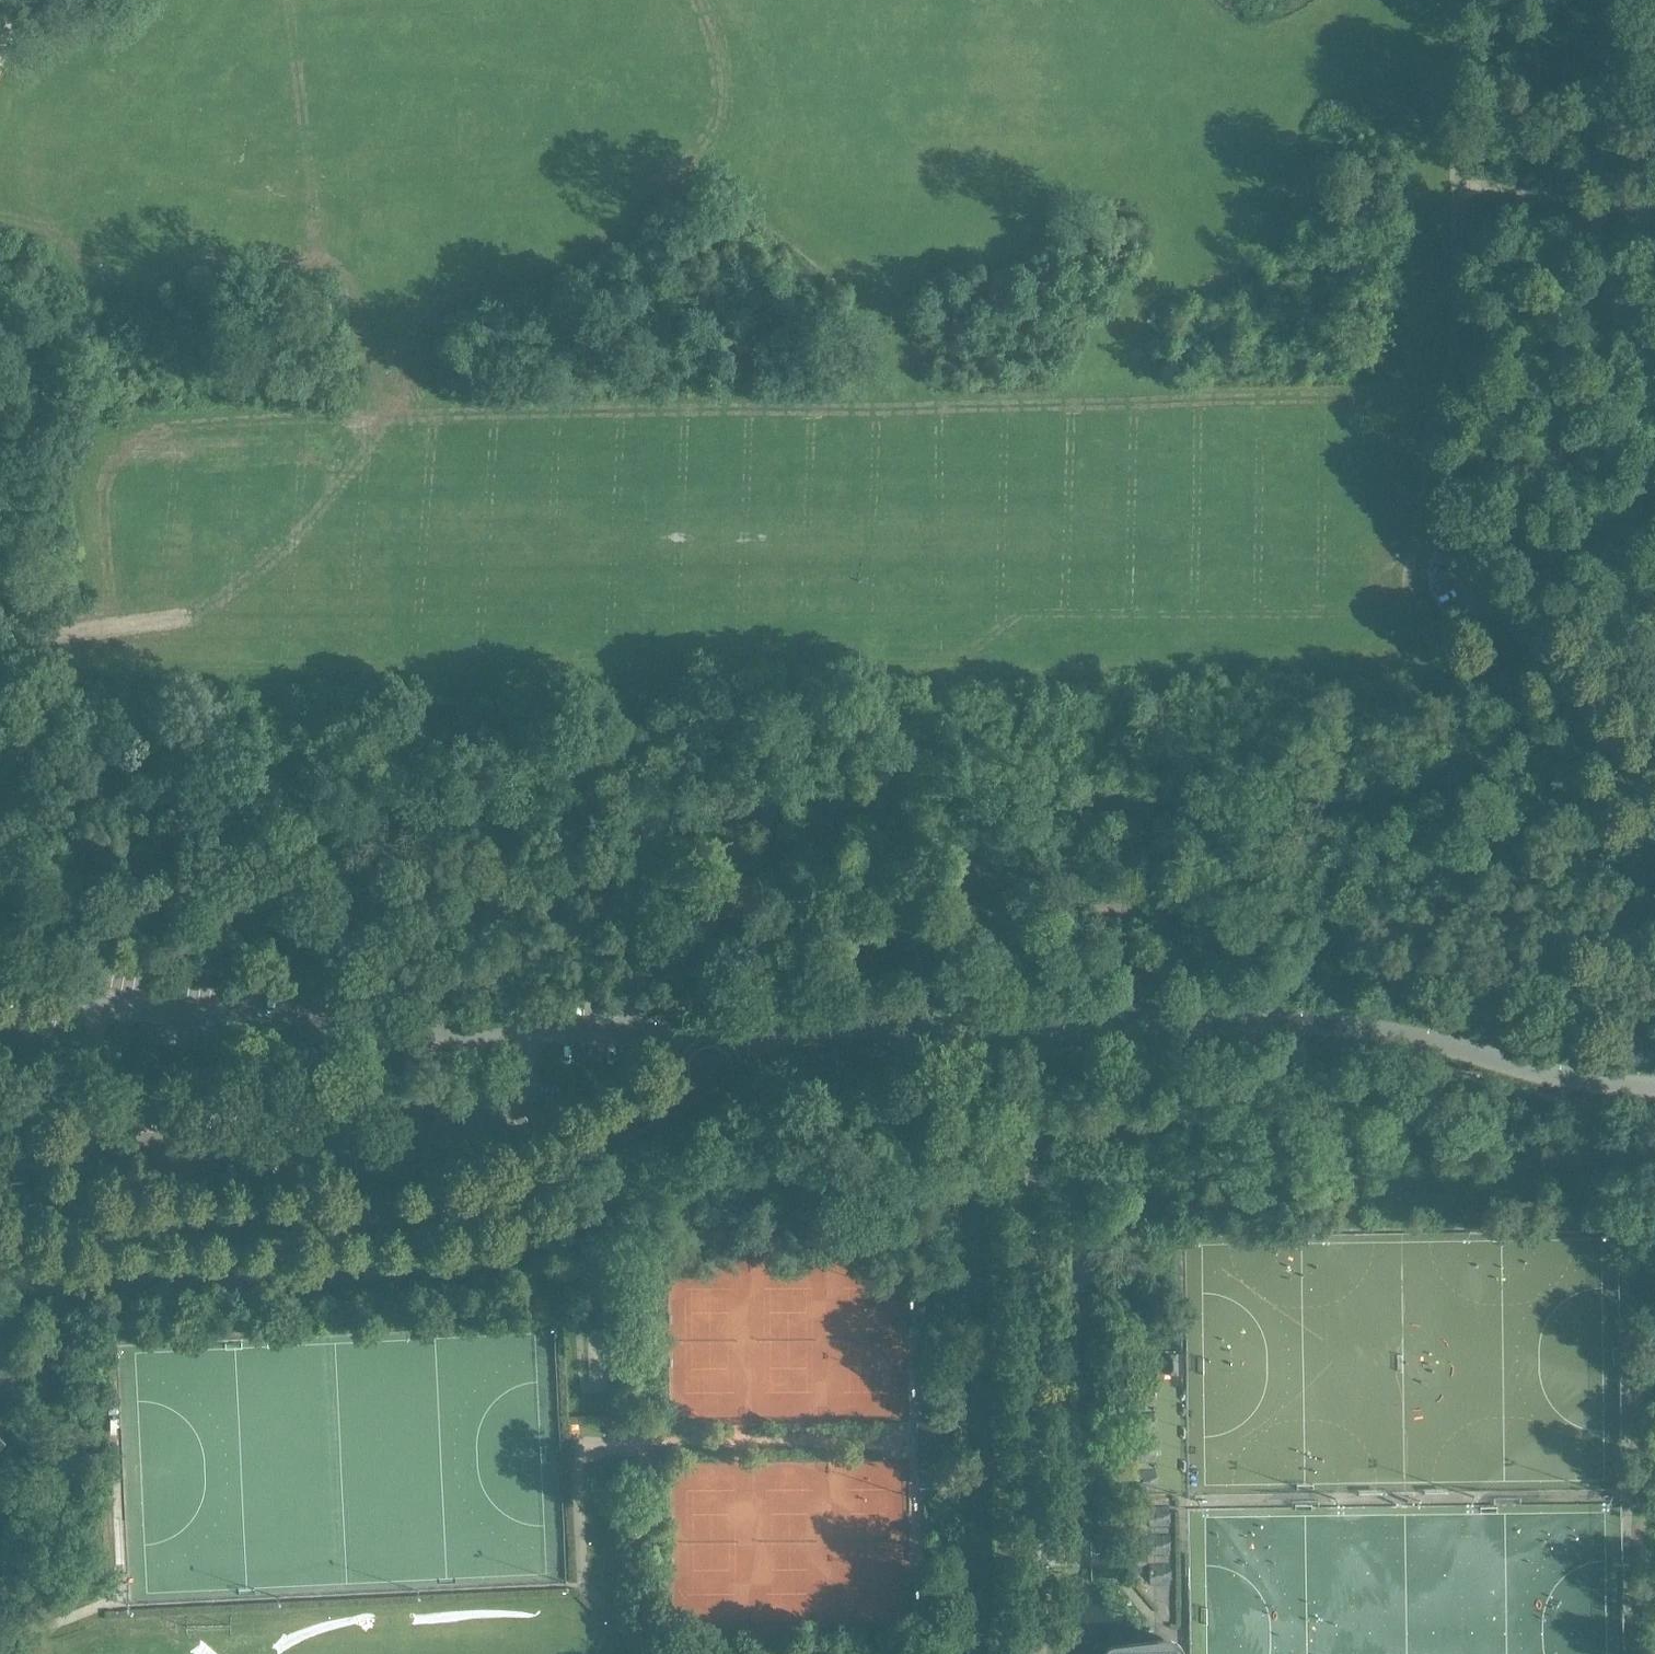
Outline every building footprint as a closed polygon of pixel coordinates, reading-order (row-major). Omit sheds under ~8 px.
[(13,1109),(0,1095),(0,1121),(13,1109)]
